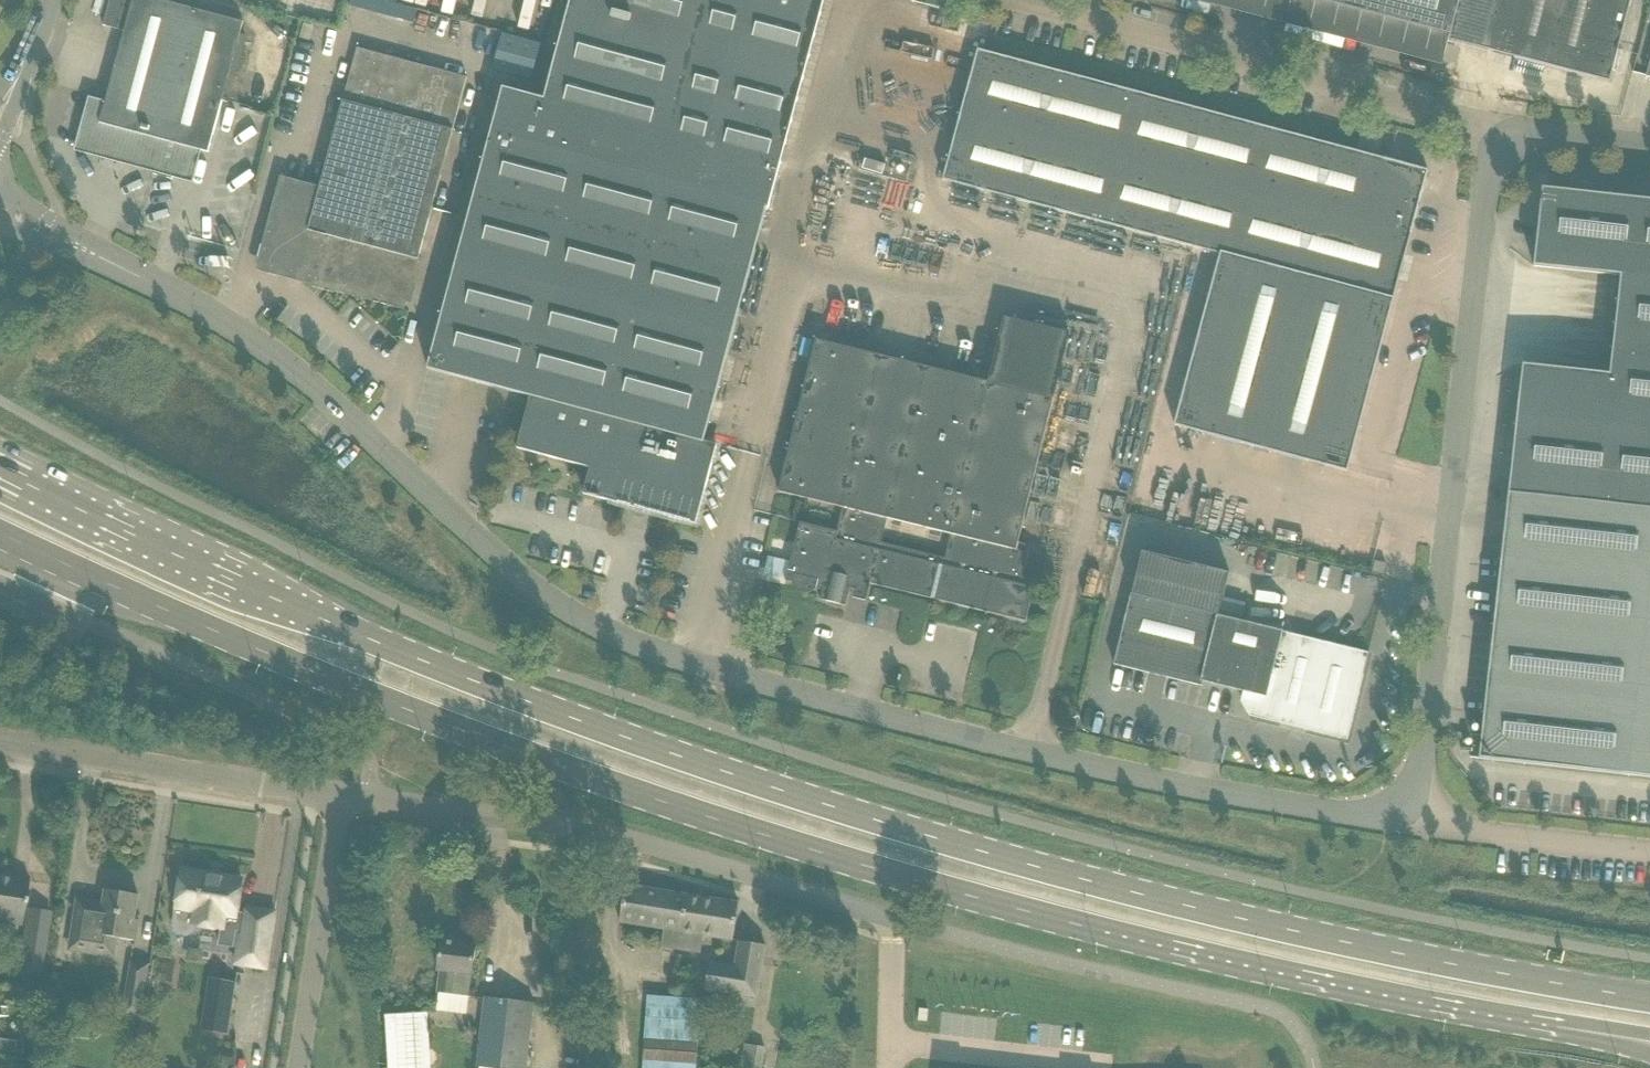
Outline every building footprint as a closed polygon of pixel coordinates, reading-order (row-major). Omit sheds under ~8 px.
[(153,174),(172,179),(174,170),(190,174),(196,151),(207,154),(242,21),(162,0),(110,0),(103,25),(125,31),(104,108),(91,105),(81,145),(143,162),(144,159),(156,163),(153,174)] [(351,5),(415,22),(419,9),(386,0),(352,0),(351,5)] [(696,524),(717,445),(704,442),(767,208),(768,208),(824,0),(571,0),(544,99),(503,88),(427,369),(531,397),(517,448),(590,468),(583,494),(696,524)] [(1450,36),(1460,0),(1314,0),(1450,36)] [(1609,82),(1631,0),(1494,0),(1481,49),(1609,82)] [(262,44),(254,99),(279,103),(287,48),(262,44)] [(259,263),(407,302),(467,78),(359,49),(321,189),(281,178),(259,263)] [(1428,171),(978,50),(943,180),(1220,254),(1174,425),(1326,465),(1347,471),(1428,171)] [(244,109),(239,144),(266,148),(270,112),(244,109)] [(1479,758),(1649,777),(1649,200),(1543,187),(1534,267),(1620,277),(1609,375),(1523,365),(1479,758)] [(837,531),(800,522),(785,581),(822,590),(820,599),(846,606),(850,588),(868,592),(870,583),(1026,621),(1034,587),(1020,584),(1030,545),(1018,542),(1069,332),(1003,316),(987,381),(815,339),(778,491),(843,507),(837,531)] [(1119,643),(1113,664),(1201,686),(1202,681),(1253,694),(1251,699),(1254,703),(1263,705),(1260,718),(1347,739),(1369,653),(1282,631),(1218,615),(1229,572),(1142,551),(1131,594),(1119,643)] [(1372,572),(1383,574),(1386,563),(1375,561),(1372,572)] [(174,892),(175,897),(178,897),(174,921),(174,926),(175,930),(178,933),(186,935),(190,932),(193,929),(194,924),(222,929),(224,915),(236,917),(242,880),(182,871),(180,883),(177,882),(175,887),(174,892)] [(21,925),(25,899),(28,877),(8,874),(8,879),(0,877),(0,922),(21,925)] [(662,947),(680,950),(682,933),(683,933),(685,915),(699,917),(702,898),(625,887),(620,923),(664,930),(662,947)] [(134,919),(138,895),(105,890),(103,902),(76,898),(69,944),(115,951),(117,938),(136,941),(139,920),(134,919)] [(682,933),(680,950),(701,953),(703,936),(733,940),(739,903),(702,898),(699,917),(685,915),(683,933),(682,933)] [(235,964),(267,968),(275,912),(247,907),(242,935),(240,935),(235,964)] [(27,931),(21,971),(40,974),(46,934),(27,931)] [(441,971),(438,993),(469,996),(471,974),(472,974),(476,945),(441,940),(437,970),(441,971)] [(705,990),(758,999),(766,945),(740,941),(736,966),(709,962),(705,990)] [(123,1015),(141,1017),(148,965),(131,962),(123,1015)] [(646,994),(645,1039),(700,1041),(701,995),(646,994)] [(204,1013),(230,1017),(233,999),(207,995),(204,1013)] [(531,1026),(533,1004),(485,998),(477,1066),(480,1067),(526,1067),(531,1026)] [(389,1067),(432,1067),(429,1013),(386,1016),(389,1067)] [(765,1049),(744,1045),(741,1067),(761,1067),(765,1049)]
